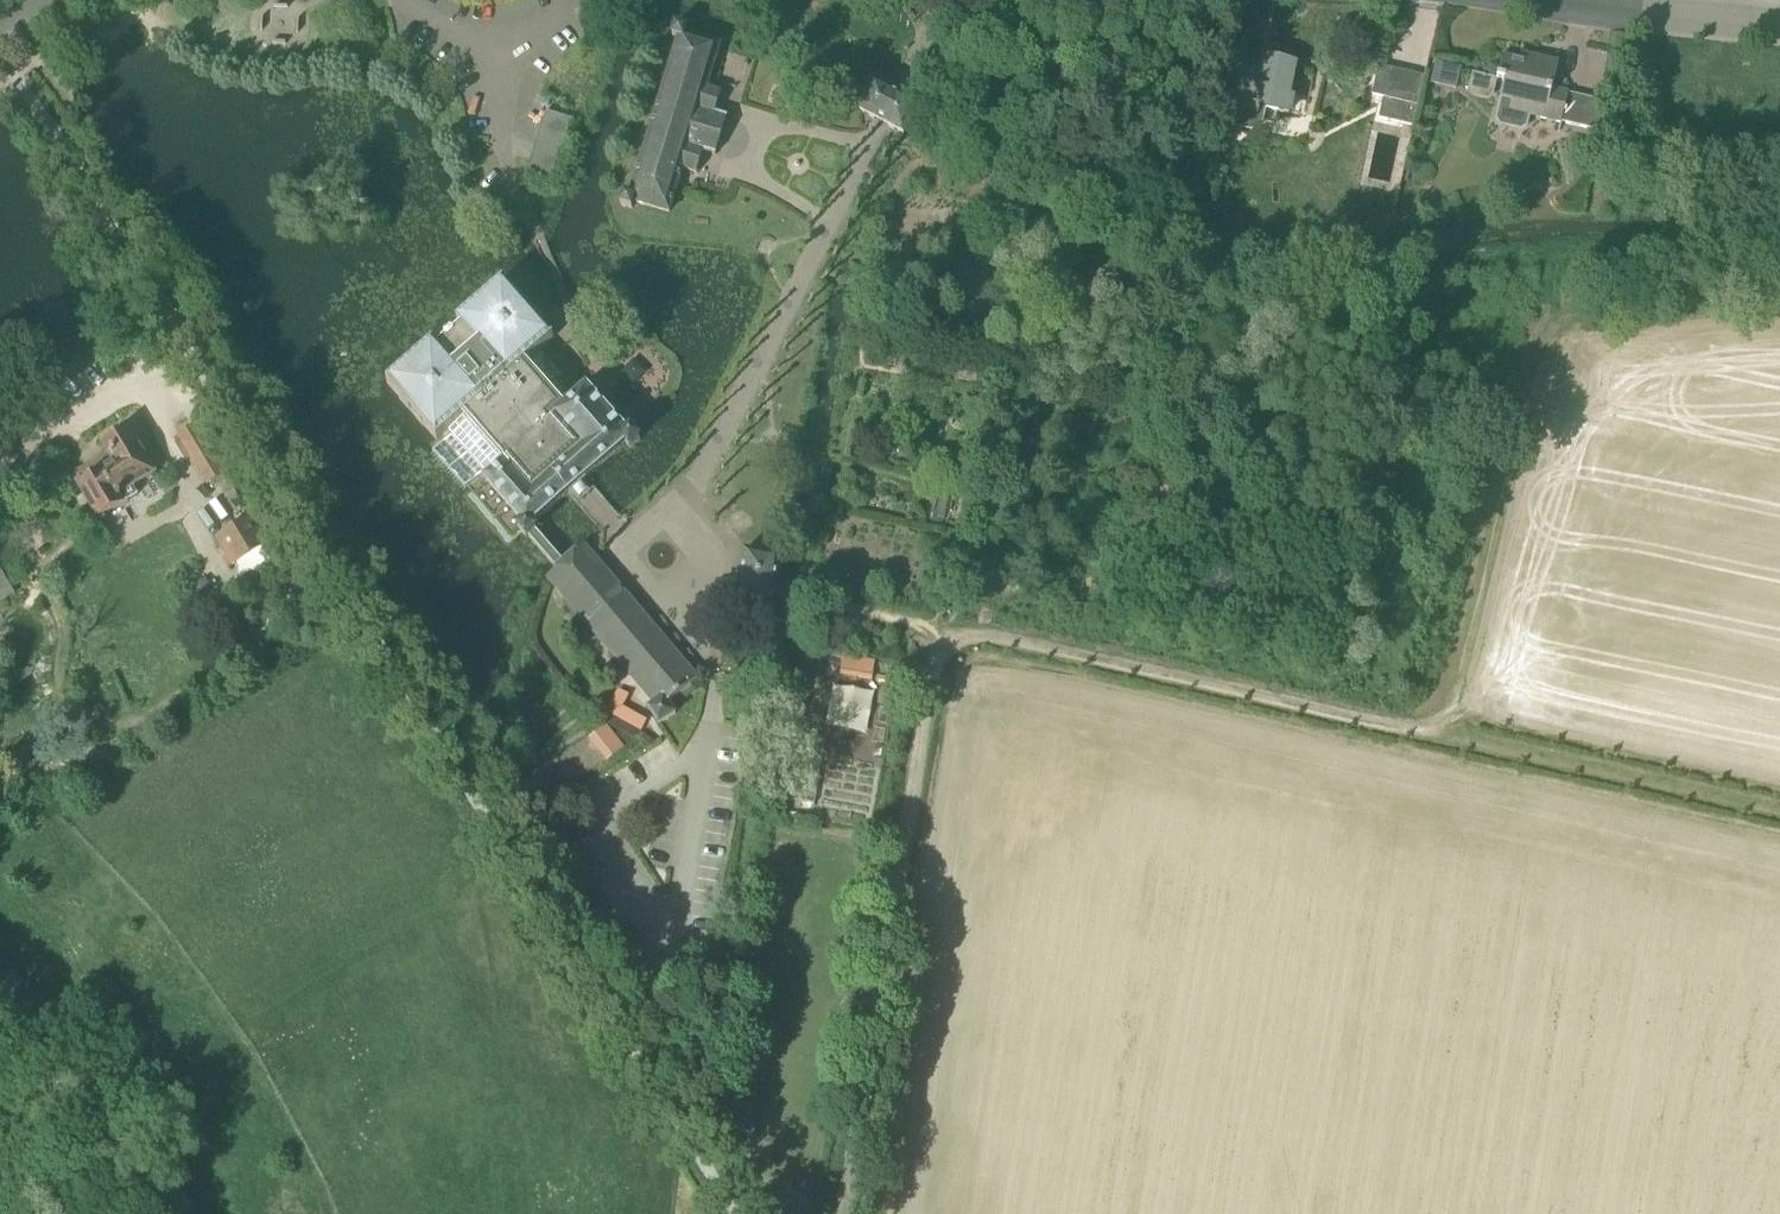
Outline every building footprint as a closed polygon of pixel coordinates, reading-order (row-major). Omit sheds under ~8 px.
[(687,29),(676,25),(672,37),(679,39),(631,196),(624,194),(621,205),(632,209),(634,203),(669,213),(683,169),(697,174),(704,152),(715,156),(727,119),(715,115),(722,93),(707,89),(721,45),(685,35),(687,29)] [(1504,82),(1500,97),(1495,121),(1498,127),(1520,133),(1526,128),(1529,116),(1562,123),(1569,93),(1552,89),(1559,62),(1521,54),(1519,61),(1503,57),(1497,80),(1504,82)] [(1263,72),(1246,68),(1234,126),(1249,129),(1253,129),(1257,127),(1260,125),(1261,122),(1264,108),(1284,112),(1294,66),(1265,60),(1263,72)] [(1457,89),(1461,68),(1445,64),(1440,85),(1457,89)] [(1379,66),(1373,89),(1372,96),(1407,104),(1402,124),(1414,126),(1426,77),(1379,66)] [(1364,89),(1367,74),(1356,72),(1353,87),(1364,89)] [(919,108),(905,101),(887,90),(874,84),(859,112),(893,130),(904,136),(919,108)] [(553,182),(572,120),(546,111),(527,174),(553,182)] [(640,439),(634,433),(631,429),(626,434),(587,390),(580,397),(541,354),(554,342),(528,312),(503,285),(389,388),(439,444),(452,433),(453,435),(433,452),(466,489),(485,472),(491,479),(487,482),(525,525),(520,529),(525,534),(533,527),(568,494),(577,486),(586,478),(623,446),(627,451),(640,439)] [(224,475),(209,450),(195,425),(178,435),(208,485),(224,475)] [(132,485),(153,473),(134,441),(140,438),(133,426),(127,430),(104,443),(111,455),(75,477),(100,518),(138,496),(132,485)] [(230,569),(268,547),(252,518),(214,540),(230,569)] [(557,573),(550,581),(656,705),(650,710),(660,725),(677,714),(671,703),(698,680),(584,546),(565,566),(557,573)] [(782,559),(744,552),(738,582),(775,590),(782,559)] [(769,620),(773,601),(775,590),(738,582),(732,613),(769,620)] [(832,686),(828,726),(871,731),(875,690),(832,686)]
